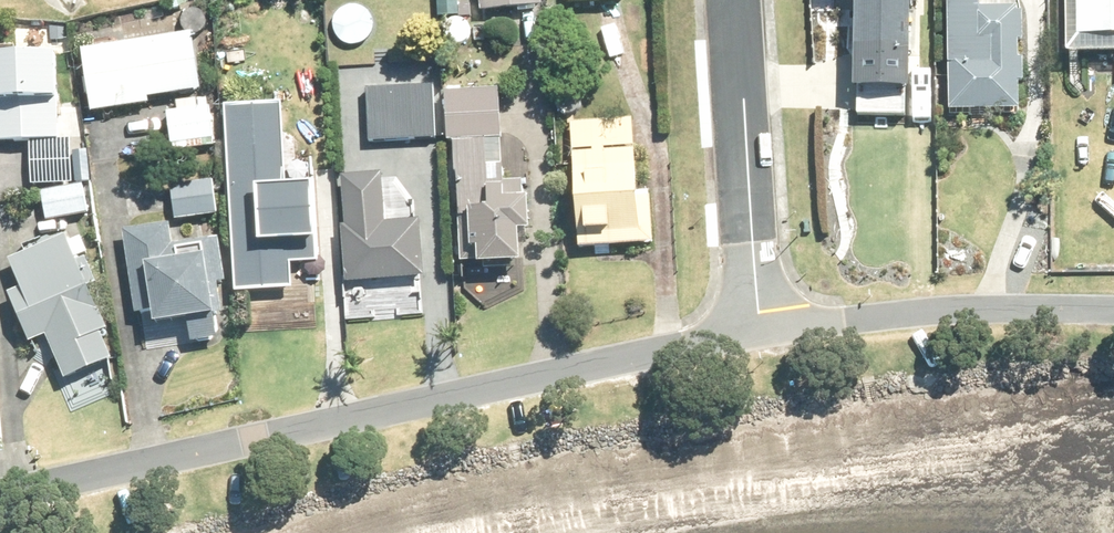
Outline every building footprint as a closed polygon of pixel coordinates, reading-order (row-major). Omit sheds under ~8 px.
[(537,0),(482,0),(483,9),(537,4),(537,0)] [(854,112),(901,113),(901,55),(907,54),(907,0),(853,0),(852,53),(855,53),(854,112)] [(1016,36),(1021,37),(1020,9),(1018,9),(1018,4),(976,4),(976,0),(946,0),(947,108),(1018,107),(1018,77),(1023,77),(1022,55),(1017,55),(1016,36)] [(1075,33),(1089,33),(1089,50),(1113,50),(1113,0),(1075,0),(1075,33)] [(175,3),(177,12),(185,10),(183,1),(175,3)] [(469,2),(458,2),(458,15),(469,15),(469,2)] [(186,30),(78,48),(89,109),(146,101),(144,95),(195,86),(186,30)] [(0,50),(0,139),(55,137),(52,48),(0,50)] [(430,80),(364,83),(367,139),(433,136),(430,80)] [(515,259),(514,228),(524,228),(524,191),(521,191),(521,179),(503,179),(502,163),(500,162),(498,136),(500,136),(497,87),(442,89),(445,139),(450,138),(457,260),(473,260),(473,262),(515,259)] [(221,103),(233,290),(289,286),(288,262),(314,260),(313,244),(317,244),(314,188),(310,189),(310,182),(283,184),(278,99),(221,103)] [(206,106),(164,111),(167,144),(175,143),(176,149),(210,144),(206,106)] [(628,112),(567,116),(576,246),(650,241),(647,193),(634,194),(628,112)] [(79,116),(70,116),(70,137),(80,136),(79,116)] [(379,173),(339,174),(342,225),(339,225),(343,281),(422,276),(419,218),(382,220),(379,173)] [(211,179),(168,184),(172,220),(215,214),(211,179)] [(80,184),(40,192),(45,221),(85,213),(80,184)] [(188,340),(215,336),(211,314),(219,312),(215,282),(227,280),(222,239),(171,247),(166,220),(119,228),(132,312),(146,310),(148,321),(183,316),(188,340)] [(16,285),(3,290),(26,344),(43,337),(49,352),(102,329),(84,285),(93,282),(74,240),(65,244),(61,233),(4,257),(16,285)]
